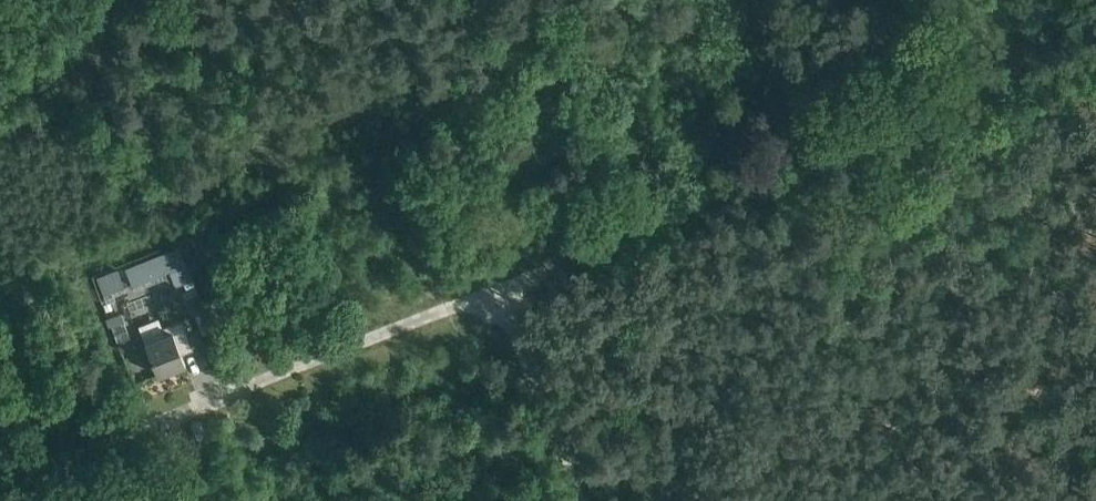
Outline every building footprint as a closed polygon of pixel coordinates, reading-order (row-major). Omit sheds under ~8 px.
[(180,247),(126,269),(132,286),(170,270),(174,283),(191,276),(188,268),(180,247)] [(118,268),(96,277),(103,294),(125,286),(118,268)] [(187,306),(190,316),(194,314),(203,311),(200,301),(187,306)] [(165,334),(145,342),(158,374),(185,363),(181,353),(193,349),(192,346),(186,332),(181,319),(162,327),(165,334)] [(197,328),(186,332),(192,346),(202,342),(197,328)]
